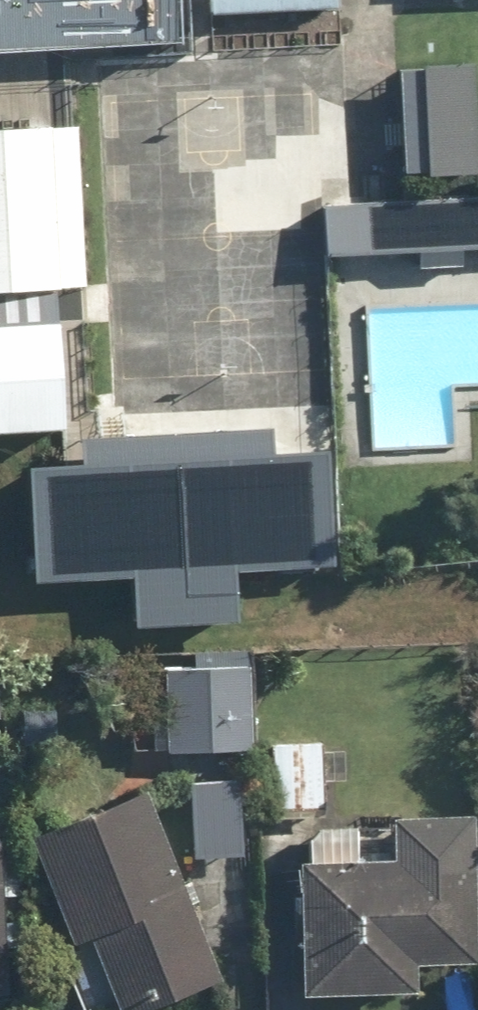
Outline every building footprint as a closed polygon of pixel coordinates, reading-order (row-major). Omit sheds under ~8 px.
[(173,68),(171,0),(0,0),(0,73),(173,68)] [(205,28),(337,24),(336,0),(204,0),(205,28)] [(0,121),(0,293),(64,293),(62,120),(0,121)] [(291,197),(293,268),(477,263),(477,191),(291,197)] [(75,308),(0,309),(0,428),(78,426),(75,308)] [(344,561),(341,437),(45,445),(48,558),(146,556),(148,631),(255,628),(253,564),(344,561)] [(196,654),(196,669),(153,670),(155,752),(168,751),(169,754),(255,752),(252,667),(250,667),(250,652),(196,654)] [(332,744),(277,743),(276,815),(331,816),(332,744)] [(253,771),(192,771),(192,854),(252,854),(253,771)] [(89,963),(106,957),(124,1009),(142,1009),(229,979),(164,793),(44,835),(89,963)] [(313,824),(310,991),(429,993),(430,959),(477,960),(477,805),(402,804),(401,858),(361,857),(362,825),(313,824)]
